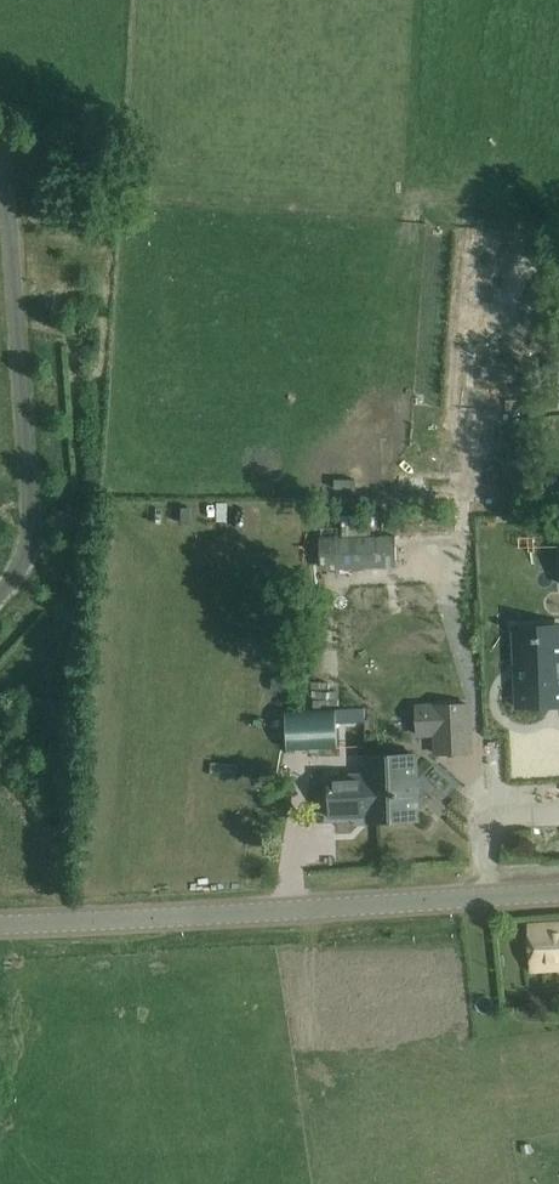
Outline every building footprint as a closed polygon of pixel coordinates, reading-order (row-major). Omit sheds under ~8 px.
[(440,561),(439,531),(397,533),(397,536),(340,538),(340,528),(324,528),(324,539),(321,539),(323,570),(398,567),(398,562),(440,561)] [(520,705),(558,704),(558,638),(518,639),(520,705)] [(469,704),(413,706),(414,737),(433,736),(434,754),(471,753),(469,704)] [(361,708),(344,708),(344,721),(361,720),(361,708)] [(338,747),(336,710),(285,713),(287,749),(338,747)] [(334,815),(364,813),(364,816),(370,816),(370,821),(420,819),(418,754),(367,755),(368,774),(331,775),(333,817),(334,817),(334,815)] [(532,926),(535,970),(558,968),(558,924),(532,926)]
